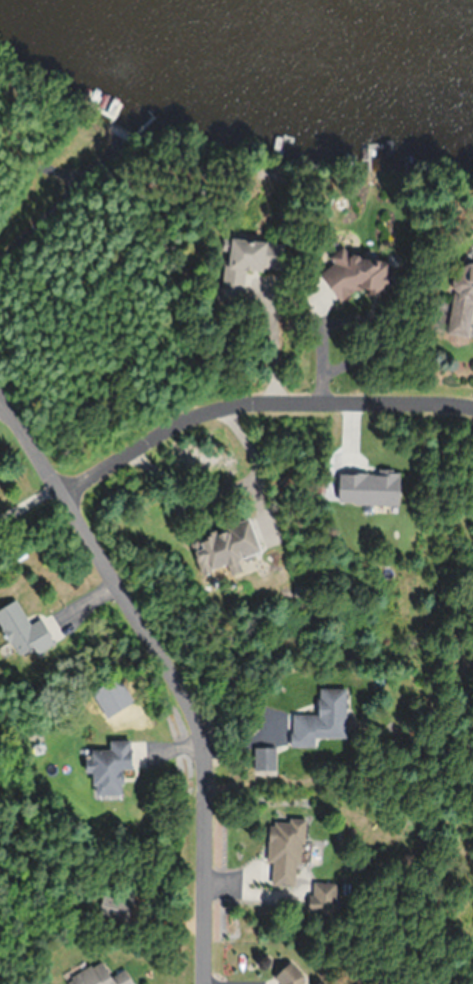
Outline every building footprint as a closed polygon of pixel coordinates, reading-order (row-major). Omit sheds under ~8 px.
[(220,300),(235,301),(235,291),(243,292),(245,267),(282,271),(284,243),(225,237),(224,247),(230,248),(229,259),(224,259),(220,300)] [(340,300),(355,291),(383,293),(393,286),(394,275),(390,270),(390,259),(350,256),(344,246),(332,254),(331,265),(321,272),(340,300)] [(448,334),(470,336),(472,301),(472,262),(463,261),(461,276),(453,275),(448,334)] [(189,539),(201,573),(228,564),(231,573),(242,570),(238,559),(261,551),(249,518),(189,539)] [(17,599),(0,608),(0,624),(18,660),(54,642),(41,617),(29,623),(17,599)] [(346,738),(347,688),(319,687),(319,714),(293,713),(292,746),(315,746),(315,737),(346,738)] [(122,769),(132,769),(131,739),(110,740),(110,749),(91,749),(92,760),(86,760),(87,771),(94,771),(95,794),(122,794),(122,769)] [(254,747),(254,770),(276,770),(276,747),(254,747)] [(268,862),(273,862),(272,884),(294,886),(296,864),(303,864),(305,820),(270,819),(268,862)] [(336,913),(336,883),(311,883),(311,913),(336,913)] [(111,978),(102,961),(67,980),(69,983),(133,983),(126,970),(111,978)] [(303,969),(280,969),(280,983),(303,983),(303,969)]
